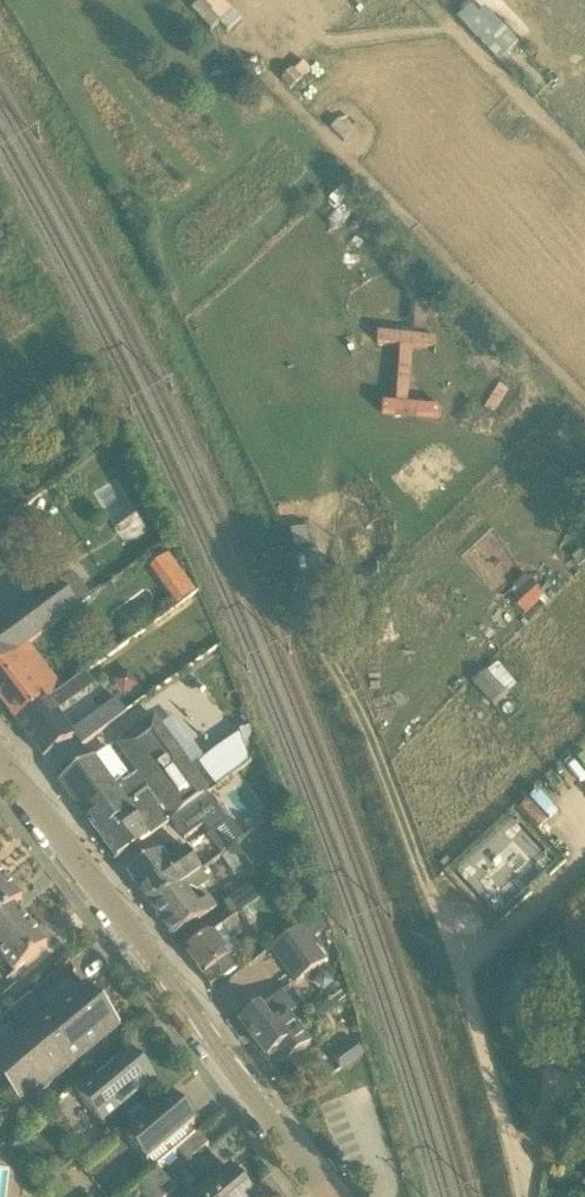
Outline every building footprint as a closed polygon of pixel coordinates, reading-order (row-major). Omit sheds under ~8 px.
[(231,27),(242,16),(225,0),(202,0),(231,27)] [(476,0),(459,16),(500,60),(518,44),(476,0)] [(292,71),(281,81),(290,91),(301,80),(294,73),(292,71)] [(119,525),(126,539),(147,529),(141,515),(119,525)] [(174,603),(195,590),(172,553),(151,567),(174,603)] [(12,658),(11,657),(75,609),(58,586),(0,629),(0,667),(12,658)] [(86,648),(73,658),(81,670),(95,661),(86,648)] [(17,725),(46,704),(30,682),(40,674),(26,655),(16,663),(12,658),(0,667),(0,701),(17,725)] [(493,706),(507,693),(487,671),(473,684),(493,706)] [(46,704),(17,725),(44,760),(74,737),(56,712),(92,686),(84,675),(46,704)] [(105,731),(128,715),(117,700),(94,717),(105,731)] [(118,862),(173,823),(211,795),(155,718),(116,746),(137,775),(122,785),(128,793),(122,797),(89,822),(118,862)] [(247,727),(200,760),(216,784),(263,751),(247,727)] [(122,797),(114,786),(112,788),(92,760),(61,784),(89,822),(122,797)] [(211,795),(173,823),(185,839),(204,824),(211,834),(229,821),(211,795)] [(128,876),(152,909),(201,872),(186,851),(178,857),(170,845),(128,876)] [(492,845),(467,868),(476,878),(501,855),(492,845)] [(191,889),(197,892),(209,883),(201,872),(152,909),(174,939),(216,908),(209,898),(197,906),(187,892),(191,889)] [(14,907),(22,900),(5,880),(0,884),(0,918),(13,907),(14,907)] [(234,919),(260,900),(250,886),(224,905),(234,919)] [(14,907),(13,907),(0,918),(0,952),(30,926),(14,907)] [(222,928),(231,940),(243,931),(234,919),(222,928)] [(0,952),(0,956),(15,974),(47,946),(30,926),(0,952)] [(229,957),(212,935),(186,955),(210,988),(224,979),(216,968),(229,957)] [(296,984),(328,962),(311,939),(280,962),(296,984)] [(20,1107),(120,1027),(88,987),(0,1057),(0,1084),(20,1107)] [(310,1046),(287,1016),(296,1008),(283,991),(268,1003),(241,1024),(268,1060),(280,1050),(289,1061),(310,1046)] [(32,996),(10,1012),(18,1024),(41,1007),(32,996)] [(79,1097),(103,1126),(156,1083),(132,1054),(79,1097)] [(195,1126),(185,1114),(175,1103),(171,1107),(165,1100),(122,1135),(153,1172),(196,1136),(190,1130),(195,1126)] [(178,1152),(188,1165),(210,1146),(199,1134),(178,1152)] [(162,1196),(169,1196),(177,1190),(158,1169),(147,1178),(162,1196)] [(215,1196),(252,1196),(231,1171),(219,1182),(211,1172),(201,1180),(215,1196)] [(147,1178),(135,1188),(142,1196),(162,1196),(147,1178)] [(201,1180),(191,1188),(198,1196),(215,1196),(201,1180)]
